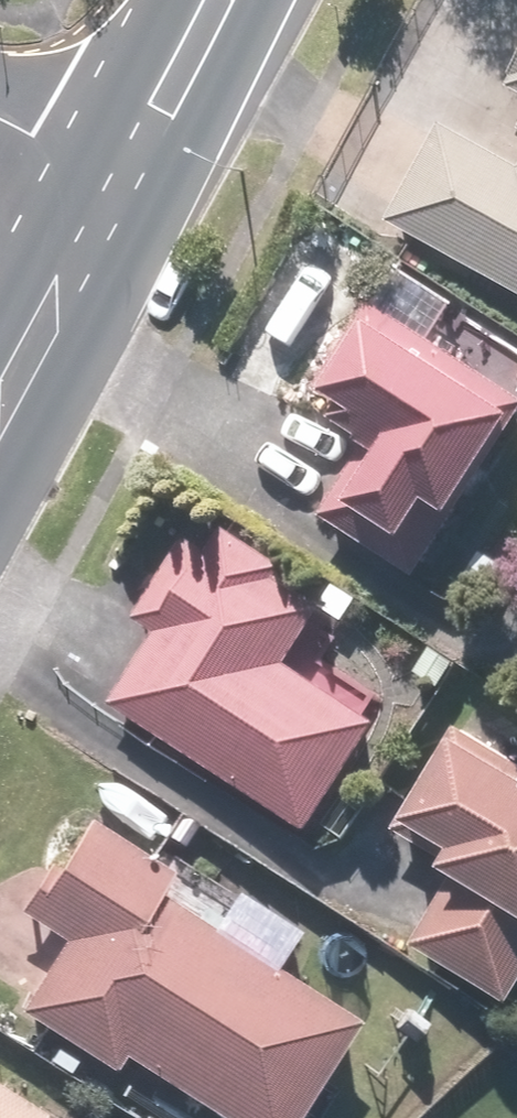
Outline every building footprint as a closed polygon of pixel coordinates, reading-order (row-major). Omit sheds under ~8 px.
[(504,78),(508,80),(503,89),(516,97),(516,55),(504,78)] [(382,224),(516,298),(516,167),(515,170),(436,126),(382,224)] [(516,411),(516,403),(364,306),(346,334),(350,336),(335,360),(331,358),(309,391),(333,407),(324,421),(353,439),(350,443),(361,449),(316,519),(410,579),(516,411)] [(301,833),(372,725),(281,665),(317,611),(270,581),(277,571),(217,531),(202,554),(181,540),(129,620),(152,635),(106,705),(301,833)] [(451,729),(389,831),(439,861),(433,870),(448,879),(407,947),(502,1005),(516,980),(516,769),(451,729)] [(350,1024),(153,897),(166,877),(84,823),(52,871),(45,867),(14,913),(62,945),(16,1014),(108,1074),(119,1058),(209,1117),(289,1117),(350,1024)] [(0,1093),(0,1117),(39,1117),(0,1093)]
